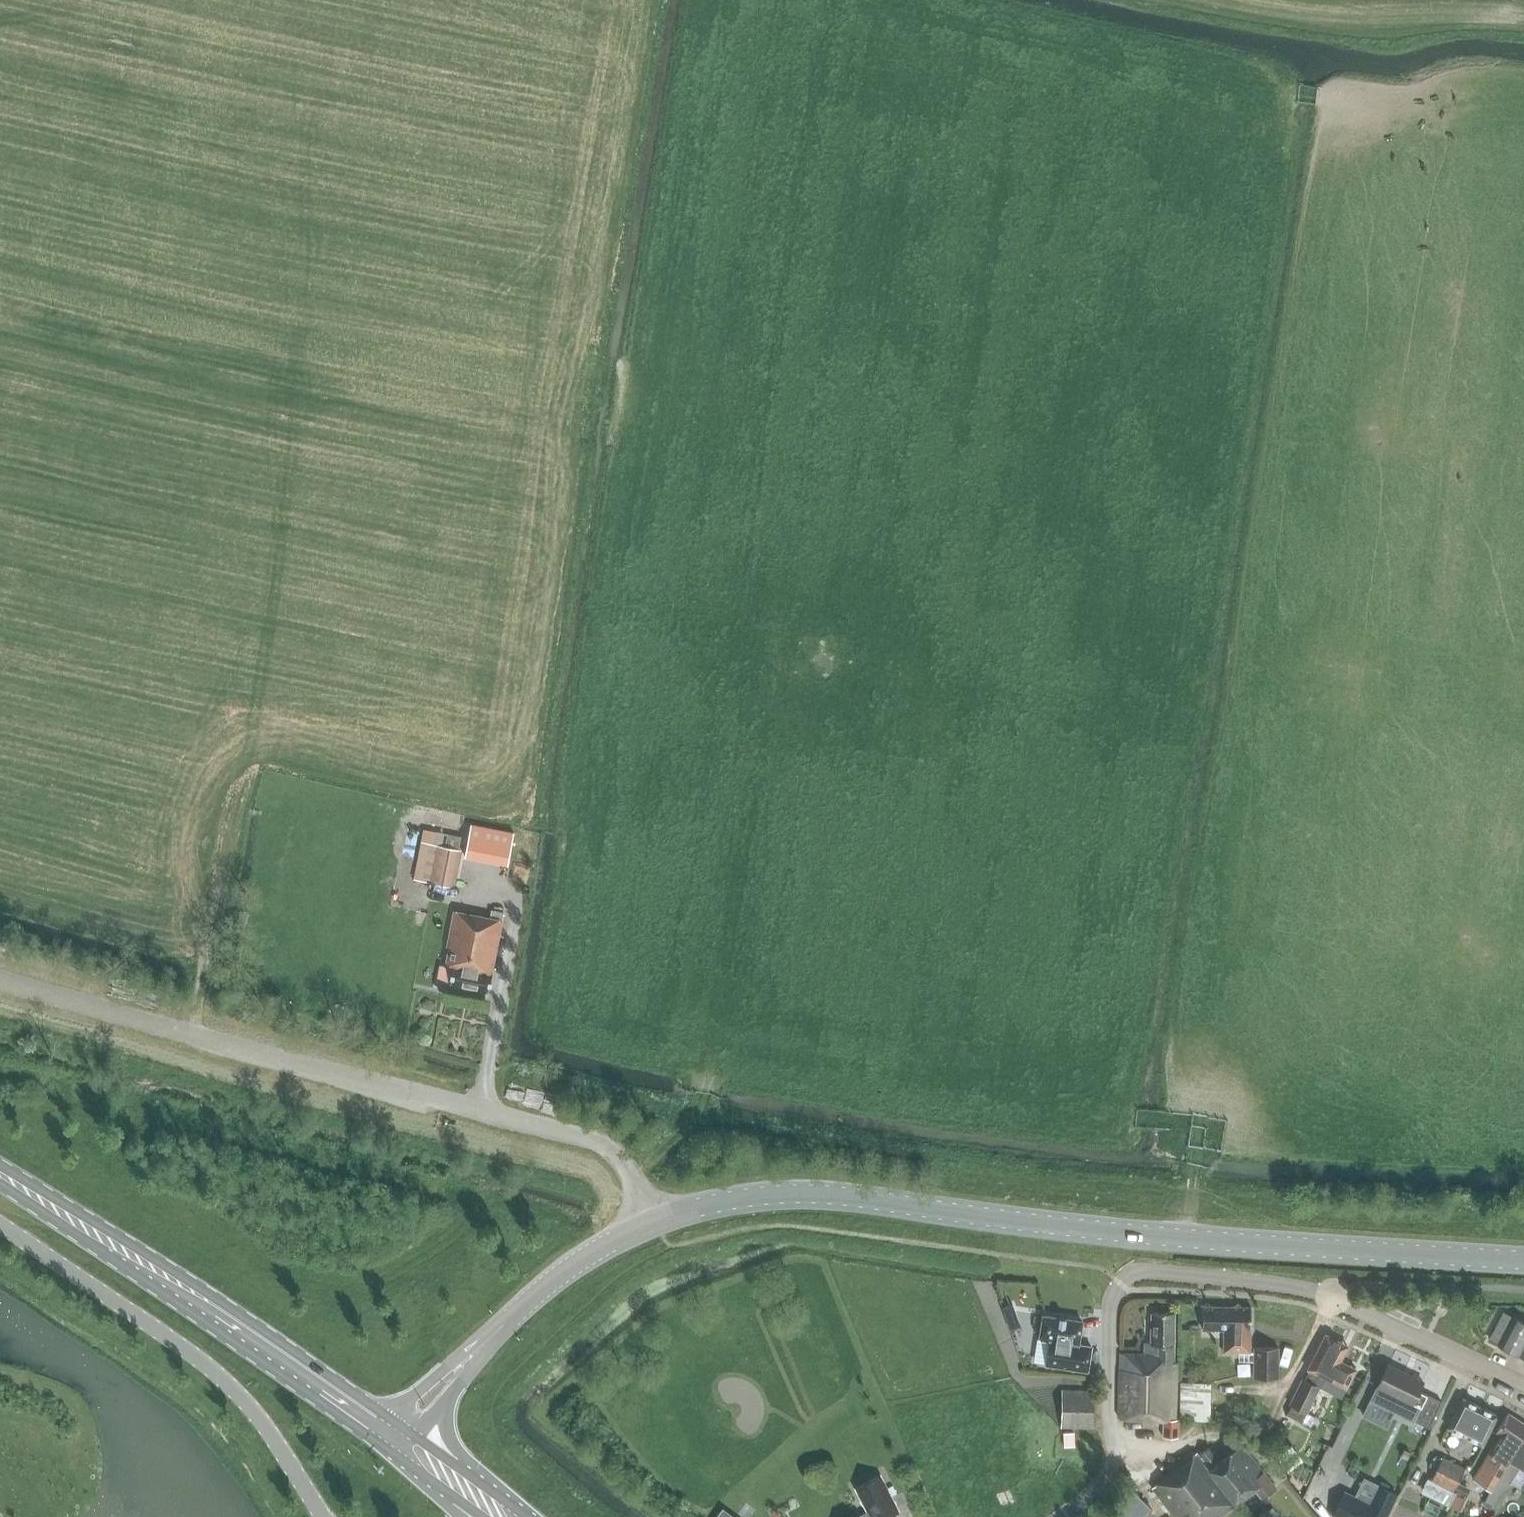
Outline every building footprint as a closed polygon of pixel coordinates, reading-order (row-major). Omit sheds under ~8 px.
[(470,824),(464,856),(507,864),(513,833),(470,824)] [(455,888),(462,849),(420,841),(413,879),(455,888)] [(494,956),(503,911),(491,909),(489,918),(453,910),(446,946),(449,946),(446,960),(454,962),(449,984),(487,992),(491,973),(489,973),(492,956),(494,956)] [(1002,1307),(1010,1329),(1021,1326),(1012,1303),(1002,1307)] [(1250,1353),(1251,1308),(1203,1307),(1202,1329),(1228,1329),(1227,1353),(1250,1353)] [(1178,1437),(1178,1419),(1174,1419),(1175,1362),(1173,1362),(1174,1313),(1152,1312),(1150,1343),(1144,1342),(1144,1354),(1120,1353),(1118,1418),(1163,1419),(1162,1437),(1178,1437)] [(1082,1321),(1042,1315),(1039,1339),(1049,1340),(1045,1364),(1087,1371),(1091,1346),(1078,1344),(1082,1321)] [(1512,1316),(1498,1345),(1518,1355),(1523,1358),(1523,1322),(1512,1316)] [(1357,1368),(1340,1359),(1343,1354),(1338,1352),(1343,1344),(1325,1335),(1308,1369),(1309,1369),(1304,1378),(1303,1378),(1289,1405),(1290,1405),(1286,1414),(1302,1422),(1306,1413),(1314,1417),(1325,1395),(1317,1390),(1324,1377),(1346,1389),(1357,1368)] [(1279,1377),(1279,1347),(1252,1347),(1252,1377),(1279,1377)] [(1374,1393),(1370,1401),(1413,1421),(1413,1420),(1428,1427),(1441,1401),(1418,1390),(1422,1381),(1388,1364),(1374,1393)] [(1210,1383),(1180,1383),(1179,1420),(1209,1420),(1210,1383)] [(1062,1389),(1061,1412),(1061,1428),(1093,1428),(1093,1390),(1062,1389)] [(1482,1444),(1497,1415),(1462,1398),(1453,1416),(1448,1427),(1482,1444)] [(1472,1478),(1490,1490),(1495,1480),(1496,1478),(1506,1462),(1523,1434),(1523,1424),(1507,1413),(1495,1433),(1499,1435),(1472,1478)] [(1074,1432),(1063,1433),(1063,1447),(1075,1447),(1074,1432)] [(1496,1478),(1508,1486),(1510,1482),(1519,1487),(1523,1479),(1523,1434),(1506,1462),(1496,1478)] [(1262,1499),(1276,1488),(1262,1471),(1241,1444),(1218,1461),(1207,1447),(1199,1453),(1237,1502),(1254,1488),(1262,1499)] [(1217,1516),(1235,1503),(1196,1452),(1152,1487),(1175,1516),(1218,1516),(1217,1516)] [(1453,1491),(1464,1468),(1442,1457),(1430,1480),(1453,1491)] [(900,1512),(880,1473),(853,1487),(866,1512),(855,1516),(889,1516),(900,1512)] [(1490,1490),(1483,1503),(1497,1510),(1509,1487),(1508,1486),(1496,1478),(1495,1480),(1490,1490)] [(1396,1495),(1378,1486),(1369,1504),(1344,1492),(1332,1516),(1333,1516),(1385,1516),(1396,1495)] [(1133,1493),(1110,1516),(1141,1516),(1149,1508),(1133,1493)] [(716,1516),(734,1516),(732,1516),(722,1508),(716,1516)]
